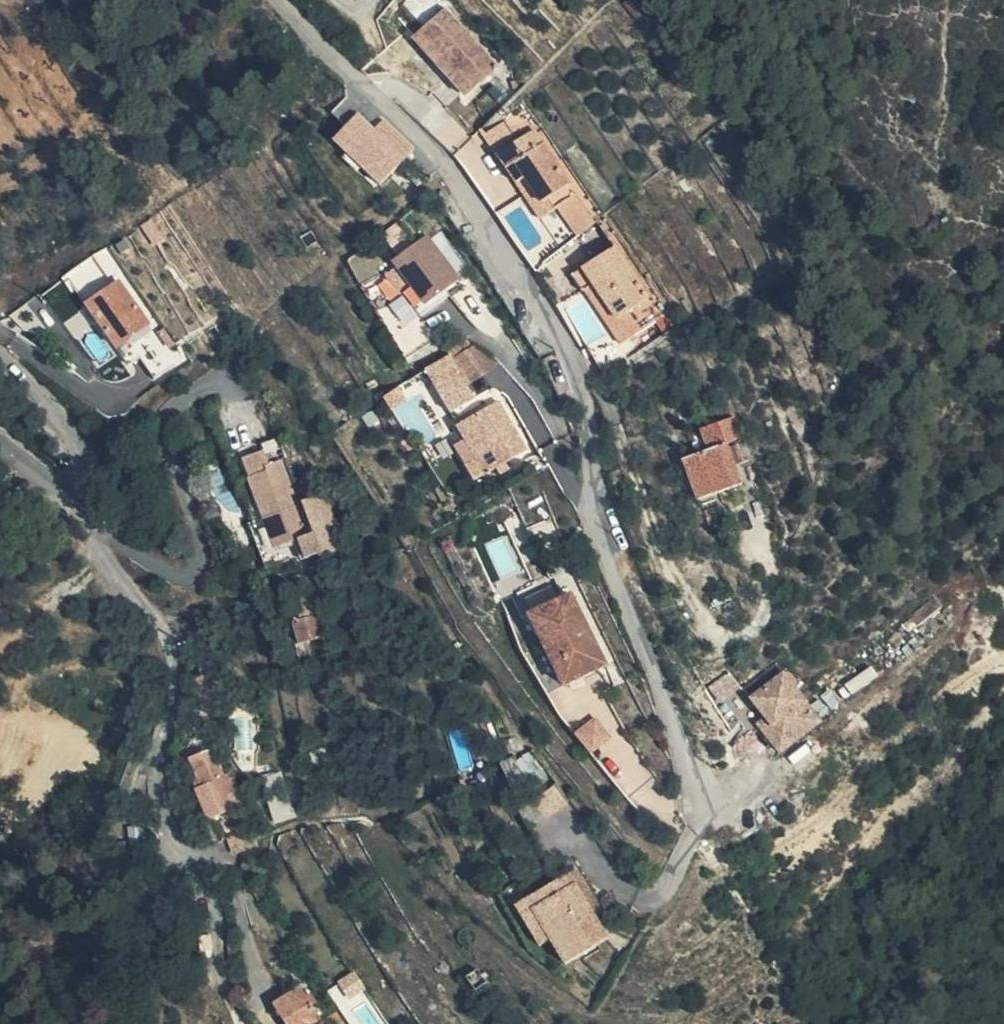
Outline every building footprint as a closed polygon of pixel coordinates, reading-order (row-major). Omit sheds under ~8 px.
[(505,69),(458,3),(431,22),(452,52),(458,48),(469,63),(463,66),(478,88),(505,69)] [(360,111),(334,137),(383,182),(420,144),(387,115),(378,125),(360,111)] [(515,113),(489,134),(498,145),(524,124),(515,113)] [(524,124),(498,145),(520,175),(528,168),(554,200),(562,194),(582,178),(533,117),(524,124)] [(528,168),(520,175),(545,207),(554,200),(528,168)] [(562,194),(584,221),(603,205),(582,178),(562,194)] [(641,316),(675,287),(623,222),(576,260),(604,294),(607,292),(620,281),(626,288),(621,292),(641,316)] [(431,293),(450,276),(462,265),(426,223),(394,252),(415,276),(431,293)] [(80,269),(70,276),(86,298),(97,289),(80,269)] [(161,317),(130,275),(98,298),(143,358),(156,348),(143,330),(161,317)] [(454,281),(450,276),(431,293),(415,276),(407,283),(427,306),(454,281)] [(620,281),(607,292),(632,323),(641,316),(621,292),(626,288),(620,281)] [(82,322),(69,305),(58,313),(71,330),(82,322)] [(487,339),(468,320),(450,334),(464,355),(487,339)] [(445,337),(433,346),(463,390),(474,382),(445,337)] [(477,421),(498,453),(537,426),(505,377),(466,405),(477,421)] [(700,435),(714,474),(739,465),(716,405),(700,410),(708,431),(700,435)] [(488,460),(498,453),(477,421),(466,429),(488,460)] [(700,435),(687,439),(682,441),(697,480),(700,479),(714,474),(700,435)] [(316,549),(354,535),(335,485),(311,493),(323,523),(318,525),(290,451),(280,454),(275,441),(254,449),(260,467),(257,468),(284,539),(308,530),(316,549)] [(580,607),(590,602),(578,579),(568,584),(580,607)] [(537,599),(572,669),(614,649),(590,602),(580,607),(568,584),(537,599)] [(823,707),(788,659),(755,683),(770,702),(762,707),(783,736),(823,707)] [(596,715),(576,732),(593,752),(613,735),(596,715)] [(233,776),(222,746),(198,756),(208,782),(202,785),(215,814),(240,803),(234,786),(227,789),(223,780),(233,776)] [(279,816),(295,811),(284,775),(269,779),(279,816)] [(559,869),(534,883),(551,915),(564,939),(607,916),(592,890),(570,849),(554,858),(559,869)] [(554,858),(535,869),(518,879),(540,921),(551,915),(534,883),(559,869),(554,858)] [(358,970),(329,985),(342,1009),(371,994),(358,970)] [(315,981),(285,1000),(300,1023),(322,1023),(335,1016),(315,981)]
